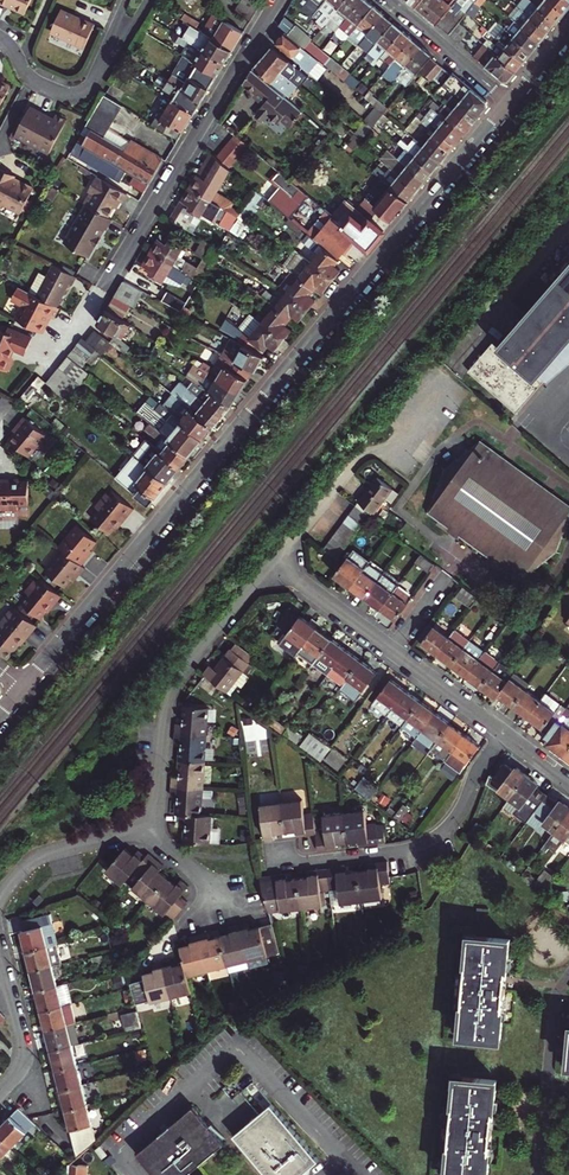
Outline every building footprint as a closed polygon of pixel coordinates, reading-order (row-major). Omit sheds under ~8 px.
[(25,14),(31,0),(0,0),(0,3),(25,14)] [(255,15),(259,7),(247,0),(243,0),(240,5),(255,15)] [(297,5),(303,9),(305,7),(311,0),(301,0),(297,5)] [(320,9),(328,0),(311,0),(305,7),(314,16),(320,9)] [(331,20),(347,0),(329,0),(333,3),(325,13),(317,22),(324,28),(331,20)] [(333,3),(329,0),(328,0),(320,9),(325,13),(333,3)] [(341,28),(364,0),(347,0),(331,20),(341,28)] [(341,28),(351,36),(375,7),(366,0),(364,0),(341,28)] [(417,8),(423,0),(407,0),(417,8)] [(426,17),(441,0),(423,0),(417,8),(426,17)] [(437,26),(450,11),(459,0),(441,0),(426,17),(437,26)] [(530,0),(523,0),(517,6),(550,33),(558,23),(530,0)] [(558,23),(566,14),(550,0),(530,0),(558,23)] [(566,14),(568,10),(568,0),(550,0),(566,14)] [(251,22),(255,15),(240,5),(235,13),(251,22)] [(517,6),(509,16),(542,43),(546,37),(550,33),(517,6)] [(375,7),(351,36),(346,42),(351,46),(356,40),(361,44),(385,15),(375,7)] [(509,16),(502,9),(497,15),(509,25),(506,29),(509,32),(511,33),(516,38),(534,53),(542,43),(509,16)] [(61,10),(51,32),(70,40),(69,42),(84,49),(95,24),(80,17),(79,18),(61,10)] [(443,31),(455,16),(450,11),(437,26),(443,31)] [(370,52),(379,42),(395,24),(385,15),(361,44),(370,52)] [(205,33),(234,51),(244,33),(215,16),(205,33)] [(443,31),(449,36),(459,24),(462,21),(455,16),(443,31)] [(192,43),(226,63),(234,51),(205,33),(185,21),(181,28),(196,37),(192,43)] [(395,24),(379,42),(384,46),(376,57),(380,60),(389,50),(404,32),(395,24)] [(459,44),(469,32),(459,24),(449,36),(459,44)] [(301,31),(296,27),(290,35),(295,39),(301,31)] [(488,41),(484,45),(517,73),(525,63),(507,48),(502,43),(483,27),(479,31),(484,36),(483,37),(488,41)] [(311,39),(301,31),(295,39),(305,47),(311,39)] [(377,73),(383,77),(414,40),(404,32),(389,50),(394,54),(377,73)] [(507,48),(516,38),(511,33),(502,43),(507,48)] [(332,73),(286,34),(277,44),(301,64),(300,65),(325,87),(336,73),(333,71),(332,73)] [(185,56),(218,76),(222,70),(226,63),(192,43),(179,35),(176,41),(186,47),(182,54),(185,56)] [(516,38),(507,48),(525,63),(534,53),(516,38)] [(400,76),(423,48),(414,40),(383,77),(382,78),(385,81),(384,82),(391,87),(400,76)] [(482,50),(475,58),(505,83),(509,82),(517,73),(484,45),(480,41),(476,45),(482,50)] [(311,42),(306,48),(316,57),(321,51),(311,42)] [(274,48),(265,58),(298,86),(301,88),(310,78),(274,48)] [(410,84),(421,71),(431,59),(433,56),(423,48),(400,76),(410,84)] [(321,51),(316,57),(326,65),(331,59),(321,51)] [(169,81),(202,102),(218,76),(185,56),(169,81)] [(298,86),(265,58),(257,69),(289,96),(298,86)] [(431,59),(421,71),(433,80),(434,79),(441,84),(449,74),(431,59)] [(340,69),(336,73),(346,81),(350,77),(340,69)] [(303,112),(253,70),(248,78),(245,84),(266,102),(256,113),(257,114),(257,118),(261,121),(264,120),(267,122),(271,117),(279,124),(282,122),(284,119),(292,125),(296,121),(298,122),(301,118),(299,117),(303,112)] [(458,98),(480,117),(488,108),(488,102),(454,74),(444,86),(447,88),(458,98)] [(174,102),(195,114),(202,102),(169,81),(164,78),(162,82),(159,80),(157,84),(177,96),(174,102)] [(11,86),(0,81),(0,106),(11,86)] [(451,99),(440,90),(436,95),(447,104),(451,99)] [(136,176),(149,185),(164,159),(131,142),(125,151),(105,138),(125,107),(106,95),(78,141),(80,142),(123,168),(136,176)] [(458,98),(450,107),(473,126),(480,117),(458,98)] [(154,124),(179,140),(195,114),(174,102),(173,101),(167,111),(164,109),(154,124)] [(381,103),(362,122),(368,127),(386,108),(381,103)] [(443,116),(447,120),(465,135),(473,126),(450,107),(448,105),(440,114),(443,116)] [(16,134),(50,152),(67,119),(56,113),(53,119),(30,107),(16,134)] [(421,114),(429,120),(433,115),(425,108),(421,114)] [(382,128),(390,118),(385,114),(377,124),(382,128)] [(440,129),(447,120),(443,116),(435,126),(440,129)] [(284,119),(282,122),(290,128),(292,125),(284,119)] [(447,120),(440,129),(458,144),(462,138),(465,135),(447,120)] [(440,129),(435,126),(428,135),(432,138),(440,129)] [(458,144),(440,129),(432,138),(450,153),(458,144)] [(237,135),(230,144),(241,154),(249,145),(237,135)] [(442,163),(424,148),(420,144),(419,143),(415,148),(411,146),(416,140),(410,135),(402,145),(416,157),(434,172),(442,163)] [(424,148),(432,138),(428,135),(420,144),(424,148)] [(432,138),(424,148),(442,163),(450,153),(432,138)] [(116,179),(123,168),(80,142),(73,153),(116,179)] [(230,144),(226,149),(238,158),(241,154),(230,144)] [(226,149),(219,158),(231,168),(238,158),(226,149)] [(406,165),(399,160),(397,162),(388,155),(382,161),(383,162),(418,192),(426,182),(408,168),(406,165)] [(403,156),(399,160),(406,165),(409,161),(403,156)] [(191,188),(239,217),(241,213),(232,208),(235,203),(217,193),(222,184),(226,178),(227,179),(234,171),(231,168),(219,158),(218,157),(207,175),(201,172),(191,188)] [(416,157),(408,168),(426,182),(434,172),(416,157)] [(418,192),(383,162),(375,172),(393,188),(410,202),(418,192)] [(22,211),(35,187),(22,181),(22,182),(14,178),(16,174),(0,165),(0,166),(0,204),(3,205),(4,202),(22,211)] [(310,197),(281,172),(273,181),(281,188),(269,201),(291,219),(310,197)] [(145,192),(149,185),(136,176),(132,183),(145,192)] [(125,203),(130,195),(99,177),(91,191),(97,195),(90,205),(111,217),(121,201),(125,203)] [(239,217),(191,188),(172,220),(184,228),(194,211),(203,217),(209,207),(226,217),(227,215),(237,221),(239,217)] [(379,203),(370,196),(367,199),(380,211),(371,222),(384,233),(410,202),(393,188),(383,199),(379,203)] [(256,189),(255,191),(245,208),(252,214),(258,208),(255,206),(264,196),(256,189)] [(374,191),(370,196),(379,203),(383,199),(374,191)] [(347,201),(333,217),(334,218),(357,237),(370,249),(384,233),(371,222),(347,201)] [(102,227),(105,228),(111,217),(90,205),(85,202),(64,238),(88,252),(93,242),(96,244),(100,236),(98,235),(102,227)] [(334,218),(315,240),(338,259),(357,237),(334,218)] [(320,256),(313,265),(333,281),(341,272),(336,267),(341,262),(338,259),(315,240),(310,235),(304,243),(320,256)] [(160,240),(153,252),(201,282),(220,249),(204,239),(195,253),(205,259),(199,269),(193,266),(194,265),(180,256),(184,249),(168,240),(166,244),(160,240)] [(198,286),(201,282),(153,252),(143,269),(164,282),(165,281),(181,287),(183,284),(184,284),(185,283),(190,285),(192,282),(198,286)] [(302,256),(290,270),(295,274),(297,276),(316,292),(321,296),(333,281),(313,265),(302,256)] [(495,342),(491,338),(466,366),(516,407),(540,380),(536,376),(568,338),(568,259),(495,342)] [(73,285),(78,277),(55,265),(49,275),(43,272),(31,293),(38,297),(57,307),(70,284),(73,285)] [(316,292),(297,276),(290,270),(277,286),(283,290),(288,295),(309,311),(317,302),(311,297),(316,292)] [(132,306),(135,307),(144,292),(124,282),(115,297),(132,306)] [(16,318),(43,333),(48,325),(45,323),(48,316),(51,318),(54,320),(60,309),(57,307),(38,297),(19,287),(12,299),(23,305),(16,318)] [(183,312),(188,303),(168,293),(163,301),(183,312)] [(301,321),(309,311),(288,295),(282,302),(278,298),(277,299),(274,297),(269,303),(272,306),(276,309),(291,321),(295,317),(301,321)] [(132,306),(115,297),(107,311),(123,321),(132,306)] [(291,321),(276,309),(264,323),(284,340),(292,331),(287,326),(291,321)] [(99,323),(119,336),(123,339),(132,326),(123,321),(107,311),(99,323)] [(260,346),(266,351),(271,345),(277,350),(284,340),(264,323),(257,332),(251,327),(238,342),(246,347),(256,352),(260,346)] [(7,331),(0,328),(0,367),(9,371),(14,360),(10,355),(13,348),(25,354),(32,337),(9,327),(7,331)] [(86,341),(96,349),(106,358),(116,347),(113,345),(95,330),(86,341)] [(120,337),(113,345),(116,347),(128,357),(134,349),(120,337)] [(83,338),(69,355),(85,369),(89,363),(86,361),(96,349),(86,341),(83,338)] [(536,376),(540,380),(543,382),(568,360),(568,338),(536,376)] [(233,340),(225,356),(255,372),(258,373),(267,358),(263,356),(256,352),(246,347),(238,342),(233,340)] [(260,346),(256,352),(263,356),(266,351),(260,346)] [(85,369),(69,355),(59,367),(79,384),(80,384),(89,372),(85,369)] [(241,394),(255,372),(225,356),(215,371),(200,362),(197,367),(241,394)] [(79,384),(59,367),(47,381),(67,398),(79,384)] [(205,389),(233,407),(241,394),(197,367),(188,379),(205,389)] [(37,373),(18,395),(26,401),(44,379),(37,373)] [(224,418),(187,388),(182,384),(178,388),(191,399),(186,405),(215,428),(224,418)] [(224,418),(233,407),(205,389),(202,394),(190,385),(187,388),(224,418)] [(215,428),(186,405),(172,393),(162,404),(205,440),(215,428)] [(205,440),(162,404),(157,411),(169,422),(161,432),(191,457),(205,440)] [(45,434),(22,414),(10,429),(13,431),(7,438),(27,455),(45,434)] [(191,457),(161,432),(152,424),(145,432),(159,444),(157,448),(182,468),(191,457)] [(182,468),(157,448),(151,443),(142,436),(130,450),(137,456),(140,458),(152,468),(169,483),(182,468)] [(481,442),(446,470),(431,512),(449,526),(447,529),(458,538),(461,534),(490,556),(487,559),(498,568),(501,564),(520,579),(555,550),(568,517),(568,508),(481,442)] [(130,450),(129,449),(126,453),(134,459),(137,456),(130,450)] [(169,483),(152,468),(139,484),(143,487),(137,495),(150,506),(169,483)] [(378,477),(360,501),(374,512),(392,488),(378,477)] [(0,482),(0,514),(5,517),(17,495),(8,490),(2,487),(4,484),(0,482)] [(139,512),(114,491),(100,508),(103,511),(96,520),(114,536),(120,528),(124,523),(128,525),(139,512)] [(354,508),(349,515),(362,525),(367,518),(354,508)] [(349,515),(344,522),(357,532),(362,525),(349,515)] [(357,532),(344,522),(339,529),(352,539),(357,532)] [(79,525),(60,546),(64,549),(82,565),(94,551),(91,548),(97,540),(79,525)] [(352,539),(339,529),(334,536),(347,545),(352,539)] [(347,545),(334,536),(329,543),(342,552),(347,545)] [(329,543),(324,550),(337,559),(342,552),(329,543)] [(82,565),(64,549),(47,569),(66,586),(72,579),(75,582),(86,568),(82,565)] [(368,564),(370,563),(354,550),(336,575),(344,581),(341,585),(349,591),(368,564)] [(434,565),(423,557),(418,565),(429,573),(434,565)] [(368,564),(349,591),(355,596),(358,592),(366,598),(383,575),(368,564)] [(383,575),(366,598),(374,604),(371,608),(378,613),(381,609),(398,587),(398,586),(383,575)] [(25,592),(29,594),(22,602),(40,618),(48,609),(51,604),(54,607),(62,597),(41,580),(38,583),(35,580),(25,592)] [(396,620),(413,597),(398,587),(381,609),(396,620)] [(473,607),(479,598),(463,587),(457,595),(473,607)] [(0,629),(0,652),(8,659),(21,643),(25,638),(28,640),(39,627),(17,609),(13,613),(9,609),(0,621),(0,625),(2,627),(0,629)] [(296,656),(299,653),(320,625),(313,620),(310,623),(301,616),(280,644),(296,656)] [(418,641),(437,655),(450,638),(431,624),(418,641)] [(299,653),(314,664),(332,640),(324,633),(327,630),(320,625),(299,653)] [(437,655),(452,666),(471,642),(455,630),(450,638),(437,655)] [(332,640),(314,664),(328,675),(346,650),(332,640)] [(452,666),(467,677),(486,653),(471,642),(452,666)] [(242,648),(236,656),(255,670),(261,661),(242,648)] [(344,684),(361,661),(346,650),(328,675),(343,686),(344,684)] [(467,677),(482,688),(501,663),(486,652),(486,653),(467,677)] [(221,675),(216,671),(210,679),(234,697),(249,677),(253,681),(259,673),(255,670),(236,656),(235,656),(221,675)] [(355,702),(360,696),(377,673),(361,661),(344,684),(343,686),(339,690),(355,702)] [(501,663),(482,688),(497,700),(513,678),(516,674),(501,663)] [(527,689),(530,685),(516,674),(513,678),(527,689)] [(513,678),(497,700),(504,705),(507,701),(514,707),(527,689),(513,678)] [(388,716),(407,691),(391,679),(372,704),(388,716)] [(527,689),(514,707),(522,713),(519,717),(527,722),(542,701),(527,689)] [(402,726),(421,702),(407,691),(388,716),(402,726)] [(542,701),(527,722),(533,727),(536,723),(545,729),(562,706),(547,694),(542,701)] [(417,737),(436,713),(421,702),(402,726),(406,729),(417,737)] [(175,724),(174,734),(212,737),(214,708),(184,706),(183,718),(181,718),(181,725),(175,724)] [(544,739),(565,755),(568,749),(568,719),(568,718),(568,716),(568,709),(567,708),(544,739)] [(432,749),(451,724),(436,713),(417,737),(432,749)] [(246,754),(257,754),(257,744),(266,743),(265,739),(259,739),(258,722),(244,723),(246,754)] [(446,760),(465,734),(451,724),(432,749),(446,760)] [(295,729),(290,736),(297,742),(303,734),(295,729)] [(312,733),(302,746),(321,760),(331,747),(312,733)] [(212,737),(174,734),(173,744),(181,745),(181,749),(179,749),(178,761),(210,764),(212,737)] [(465,734),(446,760),(461,772),(481,746),(465,734)] [(347,759),(334,749),(326,760),(339,770),(347,759)] [(171,777),(171,787),(209,790),(210,764),(178,761),(177,772),(179,772),(179,778),(171,777)] [(515,772),(506,765),(495,779),(504,786),(501,790),(512,797),(528,775),(518,768),(515,772)] [(491,786),(495,779),(490,775),(487,783),(491,786)] [(512,797),(506,806),(528,822),(532,818),(537,810),(548,796),(536,787),(539,783),(528,775),(512,797)] [(491,786),(500,792),(501,790),(504,786),(495,779),(491,786)] [(371,799),(379,788),(373,783),(365,794),(371,799)] [(174,815),(182,815),(207,817),(209,790),(171,787),(170,797),(178,797),(177,802),(175,802),(174,815)] [(442,794),(436,790),(427,801),(433,806),(442,794)] [(383,796),(377,803),(386,810),(391,803),(383,796)] [(556,831),(568,815),(568,806),(562,801),(560,805),(550,798),(540,812),(537,810),(532,818),(544,827),(547,824),(556,831)] [(283,803),(287,833),(298,831),(299,838),(318,835),(318,831),(316,813),(305,815),(303,801),(283,803)] [(276,834),(287,833),(283,803),(262,806),(267,841),(276,840),(276,834)] [(404,806),(395,817),(401,821),(409,810),(404,806)] [(345,813),(349,843),(360,841),(361,848),(380,845),(380,844),(387,843),(385,825),(377,826),(377,824),(368,825),(366,810),(345,813)] [(318,831),(318,835),(321,852),(339,850),(338,844),(349,843),(345,813),(325,816),(327,830),(318,831)] [(207,817),(182,815),(181,825),(188,825),(188,830),(186,830),(185,844),(212,845),(214,817),(207,817)] [(556,831),(543,848),(548,852),(561,834),(567,839),(568,836),(568,815),(556,831)] [(474,835),(470,833),(464,844),(468,846),(474,835)] [(474,835),(468,846),(471,847),(476,836),(474,835)] [(102,873),(119,887),(133,870),(143,858),(137,852),(132,857),(123,849),(102,873)] [(130,889),(146,903),(166,880),(158,872),(162,867),(146,854),(143,858),(133,870),(141,876),(130,889)] [(370,871),(359,873),(363,902),(383,900),(381,886),(390,885),(387,863),(370,865),(370,871)] [(557,871),(548,864),(538,879),(547,886),(557,871)] [(348,868),(329,870),(332,892),(341,891),(343,905),(363,902),(359,873),(349,874),(348,868)] [(304,910),(324,907),(323,893),(332,892),(329,870),(311,872),(312,878),(300,879),(304,910)] [(260,878),(270,914),(304,910),(300,879),(289,881),(288,874),(260,878)] [(175,887),(166,880),(146,903),(170,923),(186,904),(179,898),(187,889),(179,882),(175,887)] [(40,894),(35,901),(39,905),(45,898),(40,894)] [(22,922),(24,931),(21,931),(26,951),(56,944),(59,943),(54,923),(47,925),(45,916),(22,922)] [(272,923),(260,925),(250,928),(248,921),(239,924),(248,959),(280,951),(272,923)] [(232,933),(221,936),(228,964),(248,959),(239,924),(230,926),(232,933)] [(513,934),(473,930),(470,961),(465,961),(462,998),(466,999),(463,1030),(504,1034),(509,979),(504,978),(505,968),(510,969),(513,934)] [(209,969),(228,964),(221,936),(212,938),(210,931),(200,933),(209,969)] [(185,962),(188,974),(209,969),(200,933),(190,936),(192,943),(181,945),(185,962)] [(26,951),(31,971),(52,966),(61,964),(56,944),(26,951)] [(162,960),(171,996),(192,991),(188,974),(185,962),(173,965),(172,958),(162,960)] [(152,963),(154,970),(143,973),(144,978),(131,982),(136,1003),(150,999),(150,1002),(171,996),(162,960),(152,963)] [(52,966),(31,971),(36,991),(57,986),(52,966)] [(62,1005),(71,1003),(74,1002),(69,983),(57,986),(62,1005)] [(36,991),(41,1010),(62,1005),(57,986),(36,991)] [(41,1010),(46,1031),(67,1025),(75,1023),(76,1023),(71,1003),(62,1005),(41,1010)] [(141,1022),(138,1011),(123,1014),(126,1026),(141,1022)] [(67,1025),(72,1045),(80,1043),(75,1023),(67,1025)] [(51,1050),(72,1045),(67,1025),(46,1031),(51,1050)] [(51,1050),(56,1070),(77,1065),(72,1045),(51,1050)] [(77,1065),(56,1070),(61,1090),(82,1084),(77,1065)] [(500,1075),(460,1071),(457,1103),(452,1102),(449,1140),(453,1140),(451,1171),(491,1174),(496,1120),(491,1119),(492,1109),(497,1109),(500,1075)] [(61,1090),(66,1109),(87,1104),(82,1084),(61,1090)] [(97,1142),(95,1137),(87,1104),(66,1109),(74,1142),(78,1159),(89,1149),(97,1142)] [(236,1136),(269,1174),(302,1174),(319,1160),(271,1105),(236,1136)] [(0,1128),(0,1134),(13,1147),(35,1124),(20,1108),(0,1128)] [(156,1174),(189,1174),(226,1144),(195,1108),(139,1155),(156,1174)] [(13,1147),(0,1134),(0,1160),(13,1147)] [(109,1154),(102,1146),(97,1150),(104,1158),(109,1154)] [(89,1149),(78,1159),(69,1167),(68,1174),(87,1174),(89,1149)]
